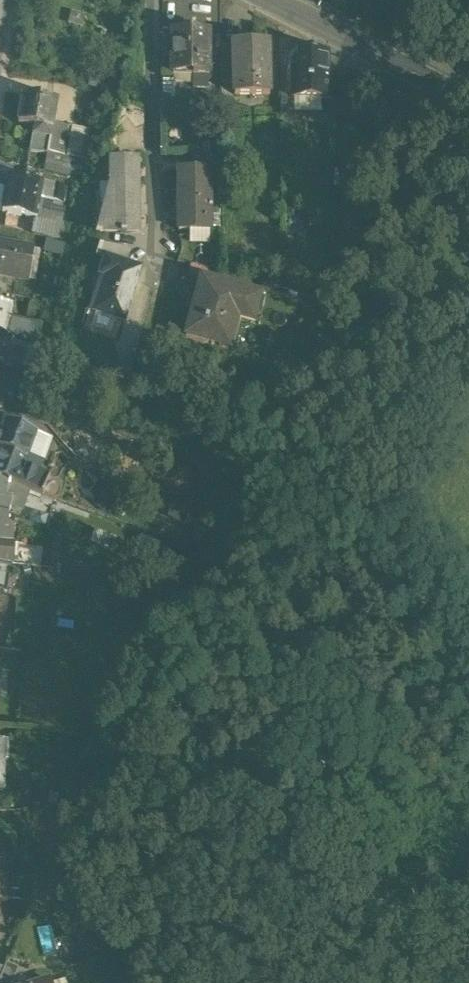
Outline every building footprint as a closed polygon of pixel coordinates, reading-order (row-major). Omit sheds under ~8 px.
[(208,31),(192,31),(192,23),(174,24),(174,31),(172,31),(172,75),(192,75),(208,75),(208,31)] [(268,41),(233,42),(234,78),(234,94),(270,93),(268,41)] [(233,42),(221,42),(222,79),(234,78),(233,42)] [(319,53),(303,52),(302,69),(294,68),(293,96),(319,98),(320,81),(331,82),(331,79),(332,62),(332,55),(319,54),(319,53)] [(339,79),(339,62),(332,62),(331,79),(339,79)] [(208,87),(208,75),(192,75),(192,87),(208,87)] [(57,98),(24,94),(18,122),(34,125),(33,133),(49,136),(52,121),(57,98)] [(70,125),(52,121),(49,136),(46,151),(65,154),(70,125)] [(49,136),(33,133),(30,148),(46,151),(49,136)] [(218,156),(190,156),(190,172),(210,173),(210,174),(218,174),(218,156)] [(134,164),(109,164),(110,209),(104,210),(97,238),(136,236),(134,164)] [(77,177),(27,168),(25,180),(41,183),(65,187),(63,199),(72,201),(77,177)] [(190,172),(177,173),(178,235),(210,235),(210,233),(210,216),(210,174),(210,173),(190,172)] [(25,180),(9,177),(3,209),(35,215),(39,195),(41,183),(25,180)] [(65,187),(41,183),(39,195),(63,199),(65,187)] [(219,233),(219,216),(210,216),(210,233),(219,233)] [(0,242),(0,274),(28,278),(33,247),(0,242)] [(129,254),(100,248),(96,260),(104,263),(105,262),(125,268),(129,254)] [(125,268),(105,262),(104,263),(100,279),(105,281),(94,319),(123,328),(140,273),(125,268)] [(211,277),(189,272),(185,287),(198,290),(199,288),(208,289),(211,277)] [(100,279),(88,317),(94,319),(105,281),(100,279)] [(208,289),(199,288),(198,290),(185,345),(222,352),(231,316),(254,321),(259,301),(208,289)] [(0,302),(0,335),(38,343),(42,325),(10,319),(13,304),(0,302)] [(0,336),(0,380),(4,363),(21,366),(27,341),(0,336)] [(6,417),(0,431),(0,446),(4,448),(0,457),(0,477),(7,480),(10,481),(26,487),(42,493),(50,474),(24,464),(37,428),(6,417)] [(6,494),(10,481),(7,480),(0,477),(0,494),(6,494)] [(26,487),(10,481),(6,494),(13,495),(22,498),(26,487)] [(0,494),(0,512),(11,513),(13,495),(6,494),(0,494)] [(0,512),(0,524),(9,523),(11,513),(0,512)] [(11,564),(13,564),(14,540),(7,540),(9,523),(0,524),(0,562),(11,564)] [(15,525),(9,523),(7,540),(14,540),(15,525)] [(0,562),(0,589),(8,590),(11,564),(0,562)] [(6,964),(4,969),(0,979),(0,982),(11,982),(17,968),(6,964)]
